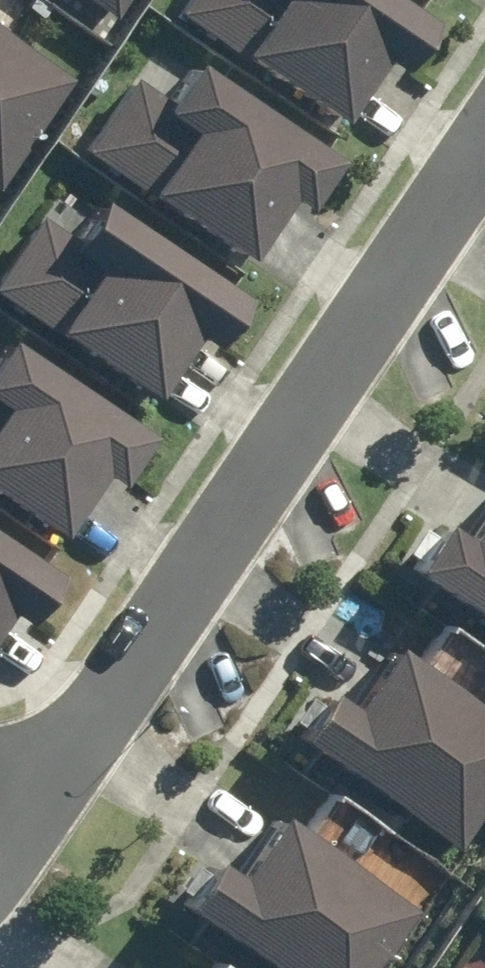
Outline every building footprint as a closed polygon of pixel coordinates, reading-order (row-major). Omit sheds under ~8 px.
[(197,14),(372,127),(445,14),(423,0),(205,0),(197,14)] [(68,78),(0,34),(0,183),(68,78)] [(175,35),(102,147),(277,260),(350,148),(175,35)] [(73,168),(0,281),(175,393),(248,281),(73,168)] [(80,538),(153,426),(0,327),(0,487),(80,538)] [(419,580),(484,625),(484,483),(419,580)] [(20,609),(39,622),(70,574),(0,529),(0,639),(20,609)] [(305,743),(457,846),(484,805),(484,708),(379,636),(305,743)] [(202,905),(294,967),(381,967),(427,901),(275,798),(202,905)]
